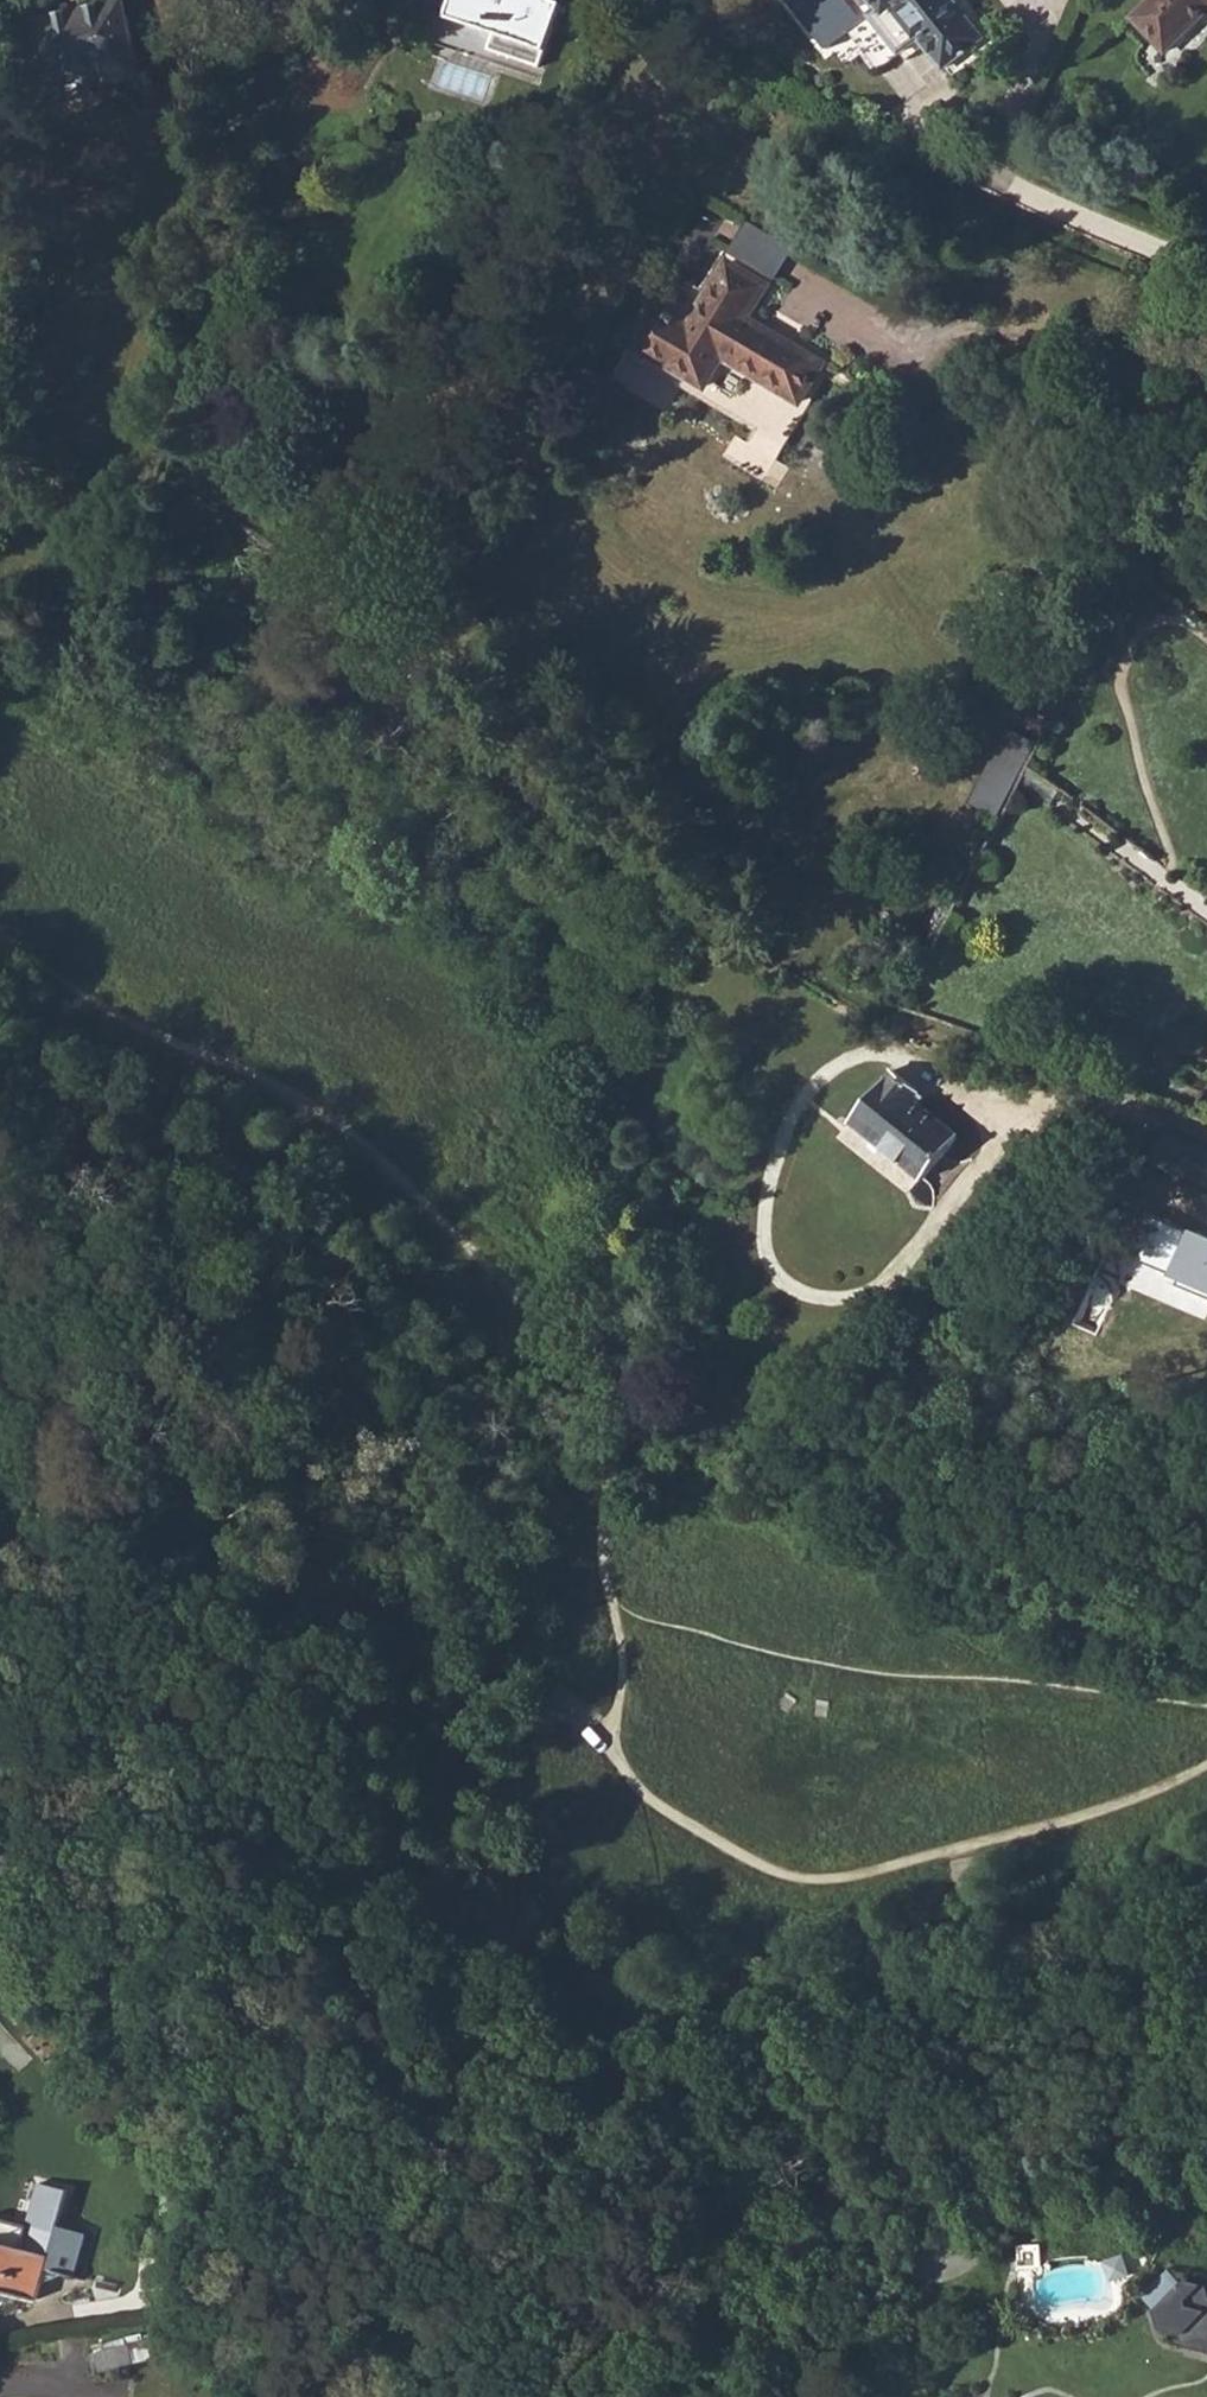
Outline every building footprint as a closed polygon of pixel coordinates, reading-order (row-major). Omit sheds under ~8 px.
[(539,68),(560,6),(543,0),(456,0),(449,21),(495,37),(491,50),(539,68)] [(826,53),(862,23),(844,0),(787,0),(826,53)] [(943,68),(980,39),(950,0),(870,0),(878,10),(872,16),(900,52),(918,38),(943,68)] [(1171,45),(1203,13),(1200,9),(1206,3),(1206,0),(1145,0),(1129,16),(1149,39),(1158,31),(1171,45)] [(102,68),(106,84),(138,77),(122,2),(31,22),(44,80),(102,68)] [(761,379),(798,402),(821,363),(745,319),(763,286),(724,263),(688,325),(652,304),(629,343),(703,386),(725,351),(764,373),(761,379)] [(1005,729),(977,787),(1009,802),(1037,744),(1005,729)] [(849,1120),(921,1177),(956,1135),(910,1098),(916,1090),(891,1069),(849,1120)] [(1157,1214),(1135,1265),(1206,1296),(1206,1236),(1157,1214)] [(37,2302),(42,2282),(46,2283),(51,2282),(54,2278),(56,2275),(73,2280),(80,2257),(61,2252),(63,2244),(53,2241),(57,2228),(66,2193),(36,2184),(23,2236),(19,2235),(11,2234),(3,2235),(0,2235),(0,2292),(4,2293),(37,2302)] [(85,2236),(57,2228),(53,2241),(63,2244),(61,2252),(80,2257),(85,2236)] [(1184,2280),(1181,2283),(1168,2270),(1140,2295),(1153,2310),(1157,2327),(1177,2333),(1182,2343),(1206,2351),(1206,2291),(1206,2285),(1184,2280)] [(91,2356),(95,2375),(154,2358),(149,2340),(91,2356)]
